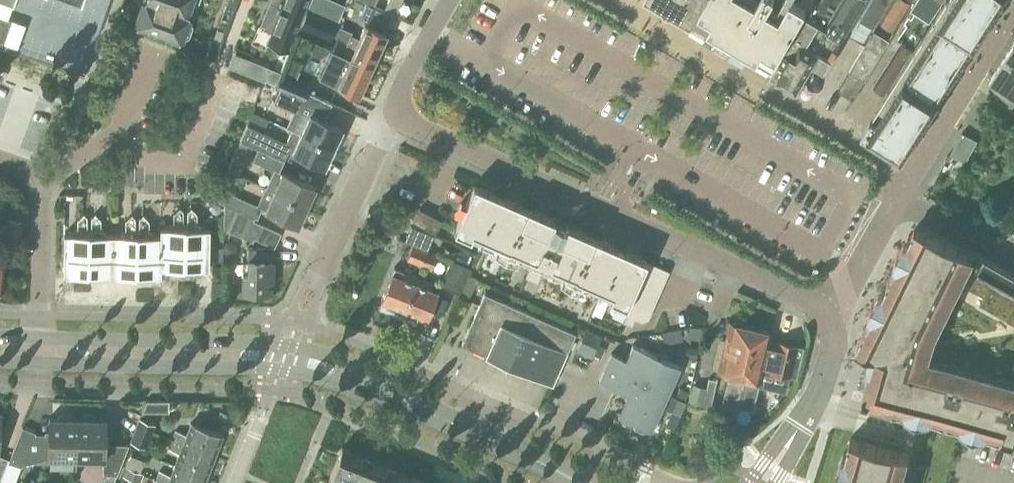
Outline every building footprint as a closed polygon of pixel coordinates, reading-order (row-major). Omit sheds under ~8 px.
[(137,26),(180,41),(189,14),(185,13),(190,0),(147,0),(137,26)] [(236,0),(227,0),(223,11),(230,14),(236,0)] [(269,1),(302,14),(308,0),(269,0),(269,1)] [(385,10),(396,15),(402,0),(390,0),(385,10)] [(647,2),(690,27),(706,0),(645,0),(647,2)] [(690,27),(715,41),(769,72),(807,7),(810,8),(814,0),(706,0),(690,27)] [(810,8),(788,50),(786,48),(769,77),(777,81),(778,80),(798,91),(814,66),(825,72),(839,50),(837,48),(865,0),(814,0),(810,8)] [(852,36),(860,41),(867,45),(875,31),(876,31),(875,28),(880,20),(892,0),(873,0),(860,20),(861,21),(852,36)] [(863,133),(880,144),(973,0),(947,0),(863,133)] [(874,85),(887,93),(923,34),(932,16),(943,0),(916,0),(913,6),(917,9),(913,16),(910,14),(905,21),(908,22),(899,36),(903,39),(874,85)] [(880,144),(903,158),(937,104),(938,105),(978,42),(977,42),(1004,0),(973,0),(880,144)] [(880,20),(897,30),(915,0),(892,0),(880,20)] [(269,1),(259,23),(263,24),(262,28),(271,31),(266,42),(287,51),(302,14),(269,1)] [(367,4),(361,18),(384,29),(391,15),(367,4)] [(309,8),(301,27),(330,40),(338,21),(309,8)] [(0,16),(0,40),(4,42),(12,20),(0,16)] [(337,35),(332,44),(352,53),(373,63),(387,33),(366,23),(360,37),(351,33),(348,40),(337,35)] [(216,40),(232,48),(237,37),(222,29),(216,40)] [(851,71),(840,90),(854,99),(891,40),(876,31),(875,31),(867,45),(855,64),(851,71)] [(213,60),(219,42),(211,39),(205,57),(213,60)] [(332,44),(319,75),(338,84),(359,93),(373,63),(352,53),(332,44)] [(989,81),(1002,92),(998,96),(1009,106),(1013,101),(1013,102),(1013,44),(989,81)] [(270,68),(266,79),(276,83),(279,75),(281,76),(282,73),(270,68)] [(276,83),(275,87),(280,88),(281,89),(311,102),(314,94),(316,90),(281,76),(279,75),(276,83)] [(280,88),(274,101),(295,111),(288,126),(292,128),(296,130),(302,132),(334,147),(335,145),(339,147),(344,135),(341,133),(343,129),(318,118),(320,113),(324,115),(329,103),(331,103),(331,102),(314,94),(311,102),(281,89),(280,88)] [(248,125),(241,141),(243,142),(259,149),(285,160),(289,150),(326,167),(334,147),(302,132),(296,130),(292,128),(286,142),(250,126),(248,125)] [(952,154),(967,163),(979,141),(964,132),(952,154)] [(259,149),(254,159),(280,171),(285,160),(259,149)] [(274,175),(269,188),(275,191),(308,206),(316,187),(283,173),(281,178),(274,175)] [(642,321),(649,319),(670,271),(647,261),(647,260),(594,237),(595,236),(528,206),(527,207),(474,184),(454,230),(471,238),(473,232),(510,249),(511,248),(534,258),(526,277),(537,282),(545,263),(575,276),(575,277),(612,293),(610,298),(626,305),(622,313),(623,314),(620,319),(632,324),(635,318),(642,321)] [(268,188),(262,201),(269,204),(266,211),(299,225),(308,206),(275,191),(269,188),(268,188)] [(225,189),(219,201),(224,203),(255,217),(258,219),(264,207),(225,189)] [(255,217),(224,203),(223,228),(256,242),(263,225),(254,221),(255,217)] [(77,228),(80,232),(80,233),(63,233),(63,276),(161,276),(161,269),(209,269),(209,227),(193,227),(193,225),(196,222),(196,213),(190,206),(187,210),(183,210),(179,206),(173,212),(173,222),(177,226),(177,227),(160,227),(160,234),(145,234),(145,232),(148,229),(149,219),(143,213),(139,217),(135,217),(131,213),(125,219),(125,229),(129,232),(129,234),(97,233),(97,232),(100,229),(100,219),(94,213),(91,216),(86,216),(83,213),(77,219),(77,228)] [(25,218),(10,217),(7,246),(22,247),(25,218)] [(428,249),(427,249),(433,234),(411,225),(405,239),(414,243),(408,260),(421,265),(428,249)] [(911,235),(858,343),(872,350),(870,361),(872,365),(864,394),(1013,437),(1013,275),(930,229),(911,235)] [(275,279),(275,248),(248,248),(248,273),(242,273),(242,291),(269,291),(269,279),(275,279)] [(428,249),(421,265),(432,269),(438,254),(428,249)] [(452,260),(441,285),(458,293),(471,268),(452,260)] [(391,273),(381,299),(391,303),(388,310),(401,316),(414,282),(417,274),(404,269),(401,277),(391,273)] [(414,282),(401,316),(416,321),(419,314),(428,317),(438,291),(430,288),(433,281),(417,274),(414,282)] [(469,300),(479,278),(470,274),(459,295),(469,300)] [(552,384),(575,334),(485,293),(462,343),(552,384)] [(735,415),(757,328),(731,322),(725,346),(720,344),(714,369),(719,370),(719,372),(730,375),(722,412),(735,415)] [(745,377),(737,406),(738,407),(754,410),(758,391),(763,370),(771,372),(791,377),(797,378),(804,347),(798,346),(778,341),(778,342),(770,340),(773,332),(757,328),(745,377)] [(614,353),(601,382),(636,397),(627,417),(637,422),(636,425),(637,429),(645,433),(649,431),(650,427),(653,429),(663,406),(668,393),(680,366),(635,345),(628,359),(620,356),(614,353)] [(710,409),(717,379),(709,377),(707,386),(692,383),(688,404),(710,409)] [(157,412),(157,401),(147,401),(143,412),(157,412)] [(23,427),(9,462),(22,466),(23,463),(49,457),(77,458),(78,418),(75,418),(71,414),(62,414),(59,417),(50,417),(49,440),(44,440),(35,434),(36,432),(23,427)] [(78,418),(77,458),(105,458),(105,475),(117,475),(128,444),(105,444),(106,418),(97,418),(93,414),(85,414),(80,418),(78,418)] [(146,447),(155,423),(139,417),(130,441),(146,447)] [(215,455),(223,435),(192,423),(187,435),(176,431),(173,439),(215,455)] [(910,452),(852,436),(848,450),(844,453),(839,462),(839,464),(838,475),(840,479),(839,482),(901,482),(910,452)] [(207,475),(215,455),(173,439),(170,447),(181,451),(176,463),(207,475)] [(352,454),(353,450),(345,447),(330,482),(422,482),(352,454)] [(131,459),(146,465),(150,455),(135,449),(131,459)] [(207,475),(176,463),(172,475),(161,470),(157,479),(167,482),(204,482),(207,475)] [(123,475),(141,482),(144,474),(126,467),(123,475)]
